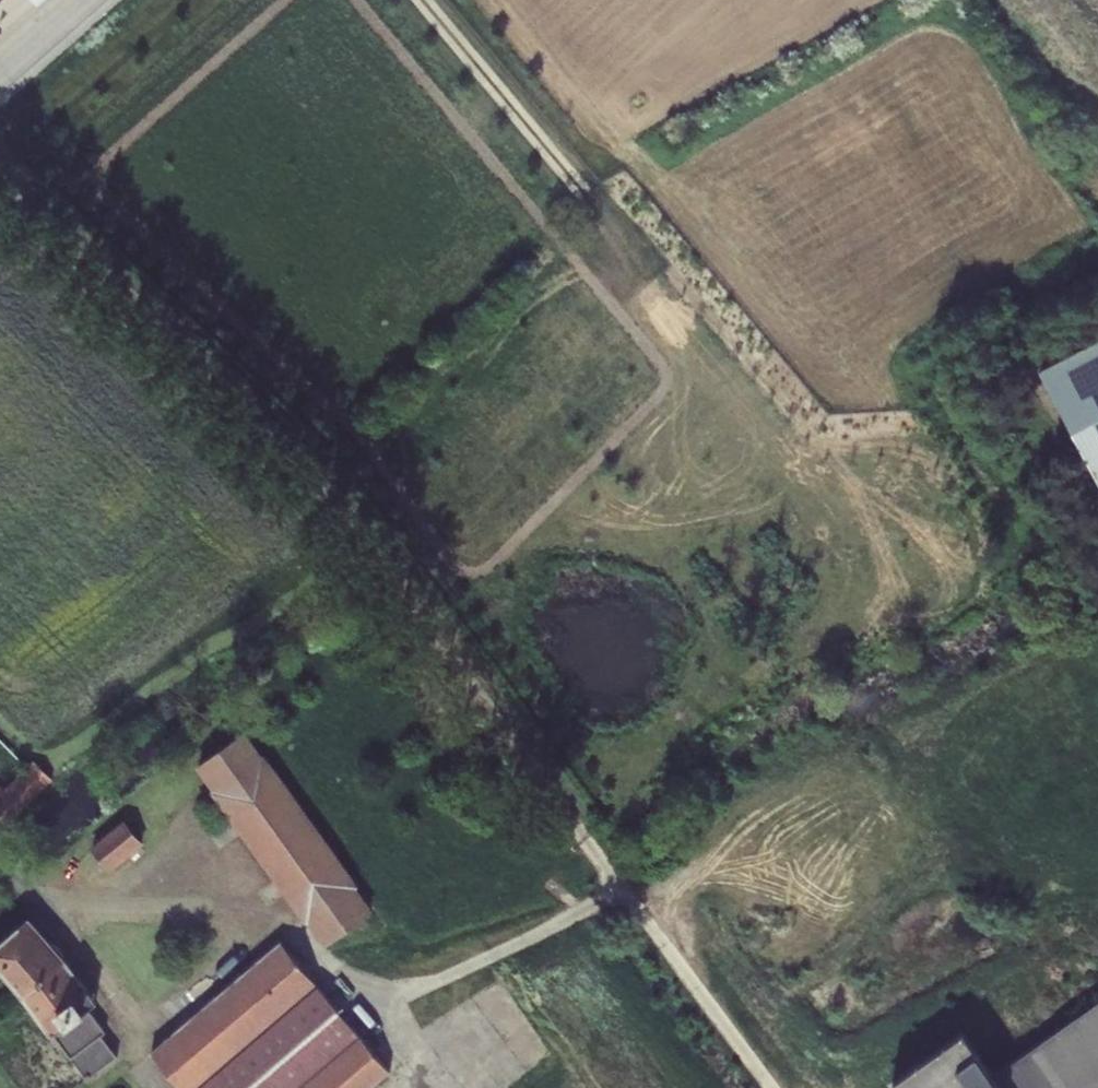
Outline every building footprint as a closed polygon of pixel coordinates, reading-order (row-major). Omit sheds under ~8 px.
[(1039,369),(1097,480),(1097,338),(1039,369)] [(240,734),(200,764),(221,793),(218,795),(306,917),(308,915),(328,944),(369,914),(349,886),(352,884),(263,761),(260,763),(240,734)] [(6,825),(53,779),(33,760),(4,789),(0,785),(0,819),(6,825)] [(124,822),(93,848),(110,869),(142,844),(124,822)] [(0,942),(0,971),(88,1077),(117,1057),(101,1036),(105,1033),(81,999),(88,993),(62,960),(62,952),(56,946),(49,944),(29,918),(0,942)] [(151,1053),(181,1087),(371,1087),(390,1072),(281,941),(259,960),(258,958),(251,964),(253,966),(212,1000),(211,998),(204,1004),(206,1006),(151,1053)] [(893,1081),(898,1087),(1097,1087),(1097,1001),(1004,1067),(963,1032),(893,1081)]
